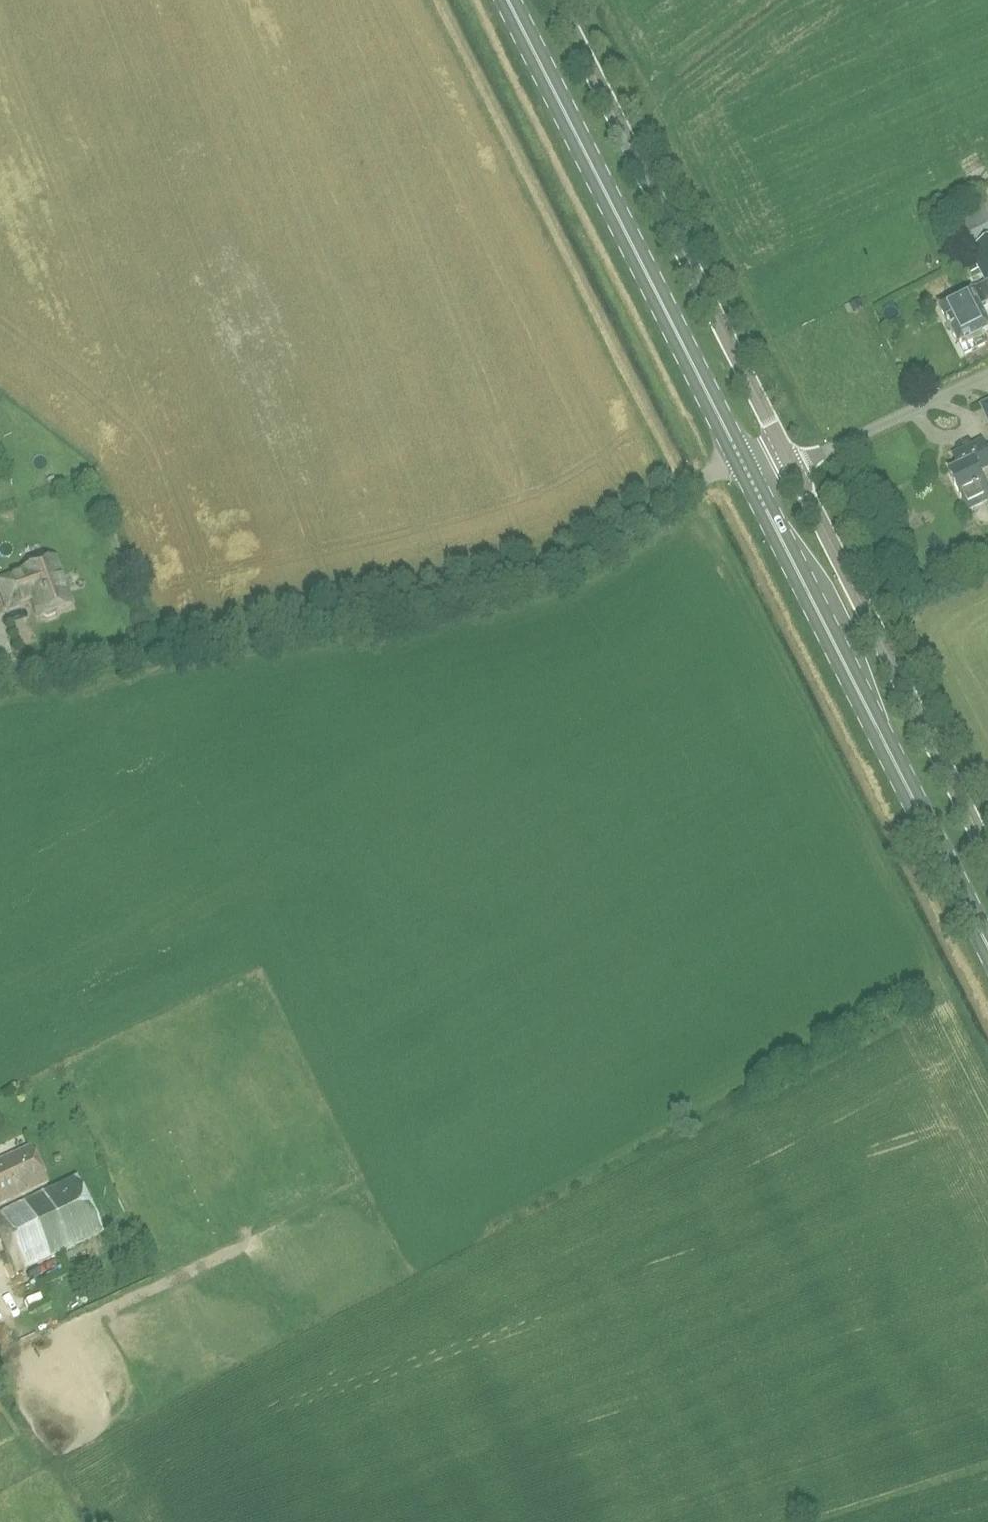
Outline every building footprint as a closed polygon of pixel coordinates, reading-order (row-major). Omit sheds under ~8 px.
[(977,219),(985,240),(987,239),(987,214),(977,219)] [(981,309),(987,305),(987,241),(969,251),(986,283),(972,291),(981,309)] [(972,291),(971,290),(939,306),(958,345),(959,344),(963,352),(985,341),(981,333),(987,329),(987,323),(981,309),(972,291)] [(967,510),(987,500),(987,491),(980,473),(987,469),(987,453),(985,447),(979,444),(957,455),(955,460),(959,468),(950,473),(967,510)] [(7,608),(28,600),(34,603),(38,616),(42,614),(46,616),(54,613),(56,609),(70,604),(52,557),(21,568),(22,571),(0,579),(0,592),(6,609),(7,608)] [(48,1181),(30,1145),(0,1160),(0,1204),(48,1181)] [(42,1192),(0,1212),(0,1242),(15,1273),(101,1232),(75,1177),(42,1192)]
